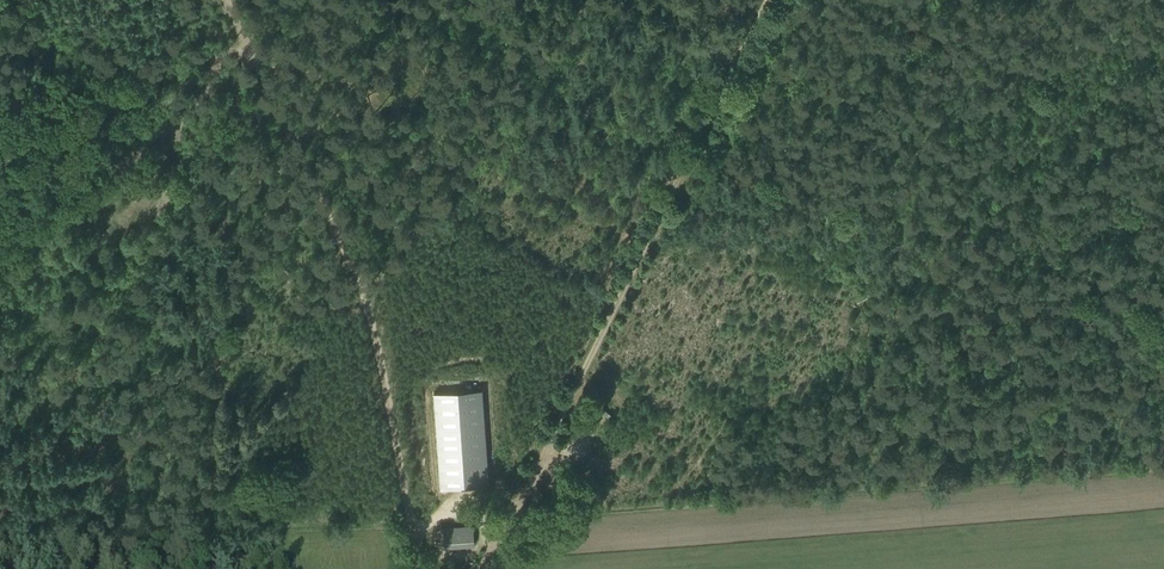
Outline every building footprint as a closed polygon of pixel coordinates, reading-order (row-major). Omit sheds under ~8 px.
[(489,485),(483,389),(435,392),(441,488),(489,485)] [(471,525),(444,527),(446,547),(472,545),(471,525)]
